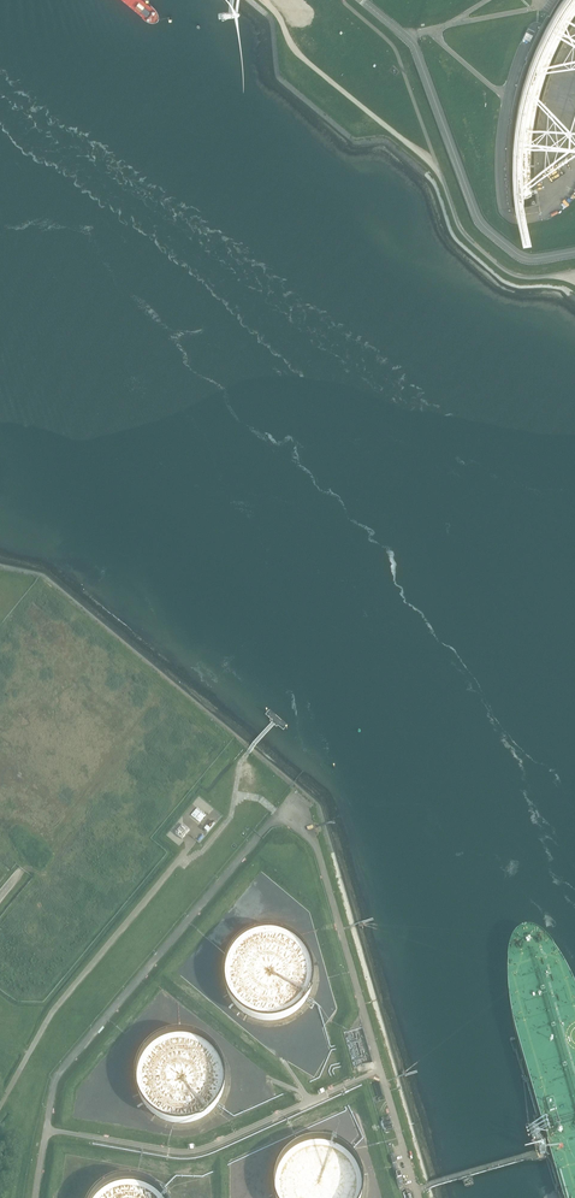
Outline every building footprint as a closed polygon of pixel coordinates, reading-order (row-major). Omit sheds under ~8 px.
[(522,86),(518,104),(516,116),(513,131),(512,145),(511,160),(511,172),(511,183),(512,195),(514,210),(516,224),(521,245),(529,243),(524,223),(522,209),(520,195),(531,194),(530,182),(569,152),(574,152),(574,150),(571,150),(574,146),(574,145),(571,148),(571,143),(574,143),(574,141),(571,141),(571,135),(574,139),(574,137),(572,134),(574,134),(574,132),(573,132),(574,130),(572,132),(571,132),(574,119),(574,115),(570,131),(539,98),(540,91),(543,83),(545,78),(548,68),(574,63),(574,60),(572,61),(574,58),(574,57),(571,61),(570,61),(574,48),(574,45),(574,44),(574,45),(571,35),(574,38),(574,35),(572,33),(574,33),(574,32),(571,32),(569,31),(568,27),(569,25),(570,24),(574,27),(574,24),(571,22),(574,16),(574,0),(563,0),(553,15),(546,28),(540,40),(533,56),(527,72),(522,86)] [(321,32),(317,37),(322,42),(327,36),(321,32)] [(200,823),(206,815),(197,808),(191,815),(200,823)] [(175,834),(182,839),(187,833),(189,830),(183,825),(175,834)] [(74,868),(68,875),(74,880),(80,873),(74,868)] [(300,1006),(310,994),(316,980),(316,965),(312,951),(303,938),(291,929),(276,925),(261,926),(247,931),(235,941),(228,954),(225,969),(226,984),(233,997),(244,1008),(257,1015),(272,1017),(287,1014),(300,1006)] [(212,1110),(222,1099),(228,1085),(228,1069),(224,1055),(215,1042),(203,1033),(188,1029),(173,1030),(159,1035),(147,1045),(139,1058),(136,1073),(138,1088),(144,1102),(155,1113),(169,1120),(184,1121),(199,1118),(212,1110)] [(383,1119),(385,1130),(393,1128),(391,1118),(383,1119)] [(365,1189),(365,1174),(361,1160),(352,1148),(340,1139),(325,1135),(310,1136),(296,1141),(285,1151),(277,1164),(274,1179),(276,1194),(279,1197),(361,1197),(365,1189)] [(171,1197),(162,1185),(150,1177),(135,1172),(120,1173),(106,1178),(95,1188),(89,1197),(171,1197)]
